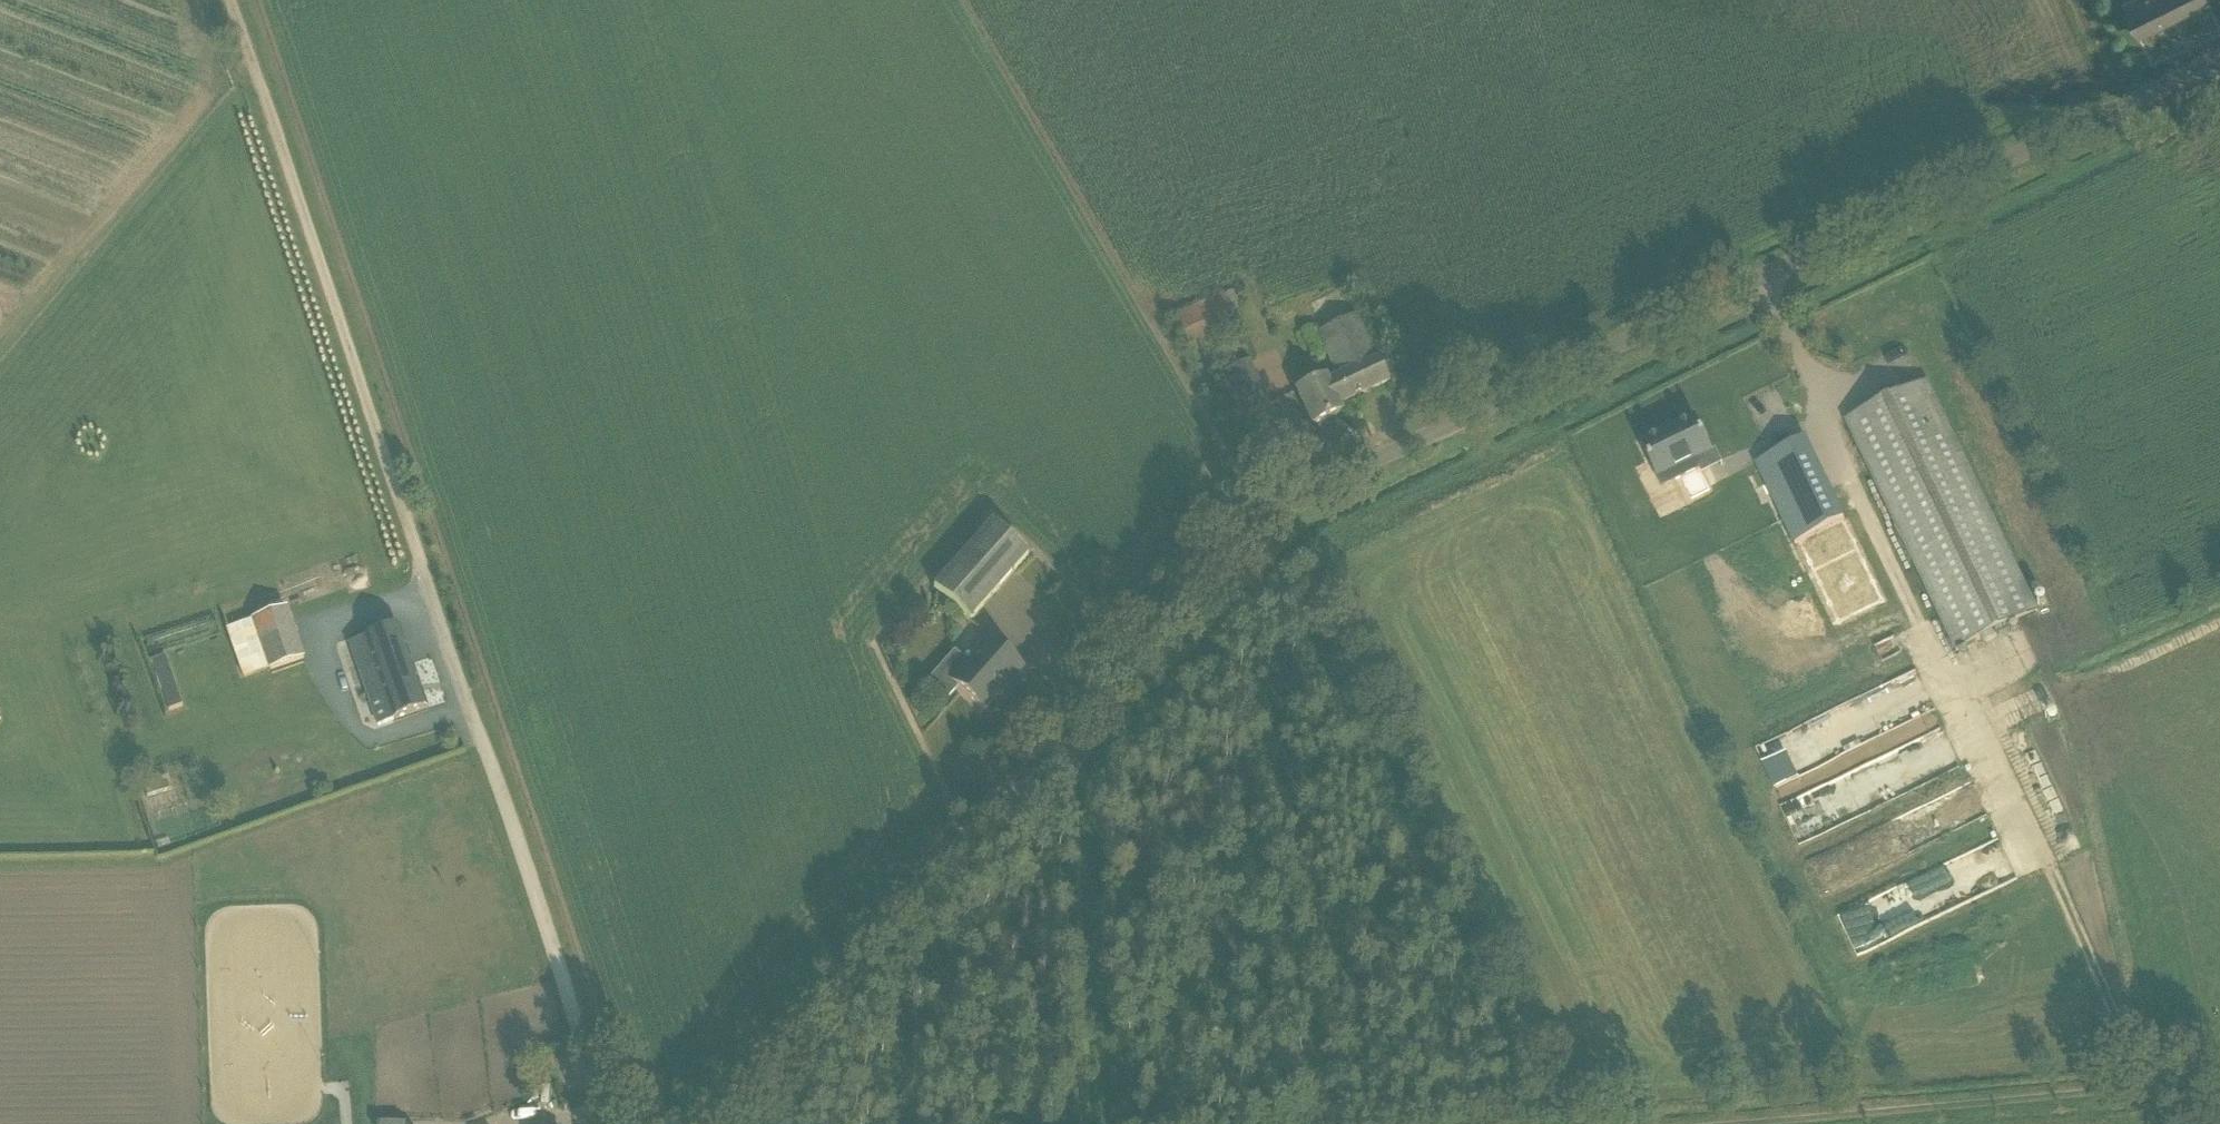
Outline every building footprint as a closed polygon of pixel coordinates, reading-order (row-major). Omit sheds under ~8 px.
[(2140,32),(2206,0),(2125,0),(2140,32)] [(1238,323),(1231,310),(1240,306),(1233,292),(1224,296),(1223,295),(1175,317),(1188,347),(1238,323)] [(1326,377),(1295,390),(1313,427),(1341,414),(1338,407),(1389,383),(1356,315),(1317,333),(1336,376),(1328,381),(1326,377)] [(1240,419),(1269,407),(1248,362),(1220,375),(1240,419)] [(1927,382),(1845,421),(1956,653),(2038,613),(1927,382)] [(1696,461),(1712,453),(1696,420),(1663,436),(1662,433),(1640,443),(1662,487),(1700,469),(1696,461)] [(1757,464),(1767,484),(1814,460),(1804,441),(1757,464)] [(992,524),(934,589),(970,622),(1029,556),(992,524)] [(270,672),(304,659),(288,609),(251,621),(269,670),(270,672)] [(269,670),(251,621),(226,629),(243,679),(269,670)] [(427,709),(399,628),(349,645),(369,703),(383,697),(391,722),(427,709)] [(967,665),(955,653),(929,682),(948,699),(958,688),(981,709),(996,692),(999,695),(1023,669),(990,640),(967,665)] [(154,674),(169,669),(165,657),(150,663),(154,674)] [(1870,740),(1875,737),(1856,699),(1823,715),(1835,738),(1841,735),(1845,744),(1836,749),(1837,751),(1857,742),(1851,730),(1862,724),(1870,740)]
